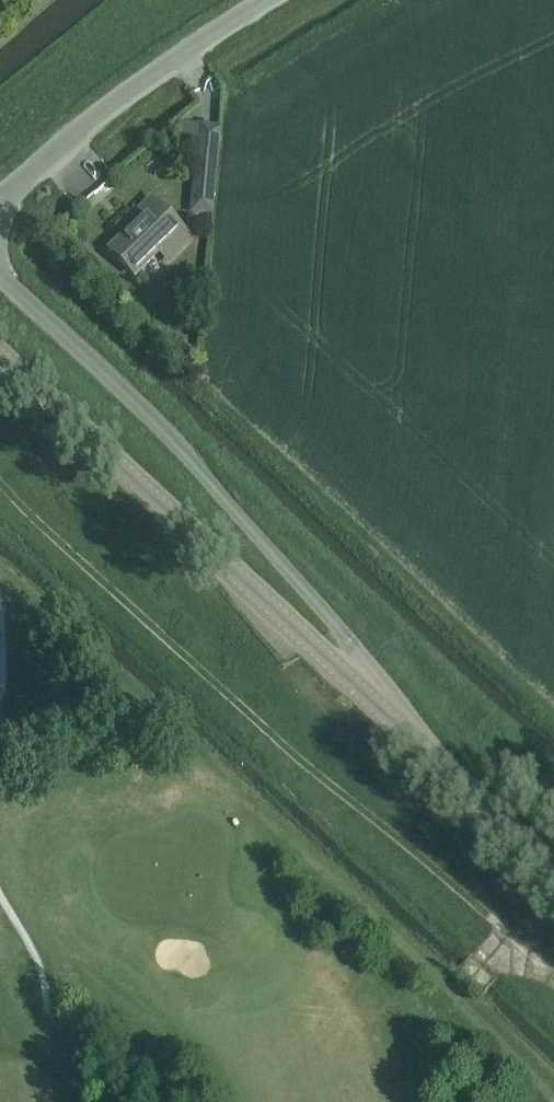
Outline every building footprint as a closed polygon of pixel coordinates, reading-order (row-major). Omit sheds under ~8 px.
[(196,147),(190,214),(213,216),(220,127),(181,124),(179,146),(196,147)] [(137,276),(183,230),(152,199),(140,211),(144,215),(110,250),(137,276)]
